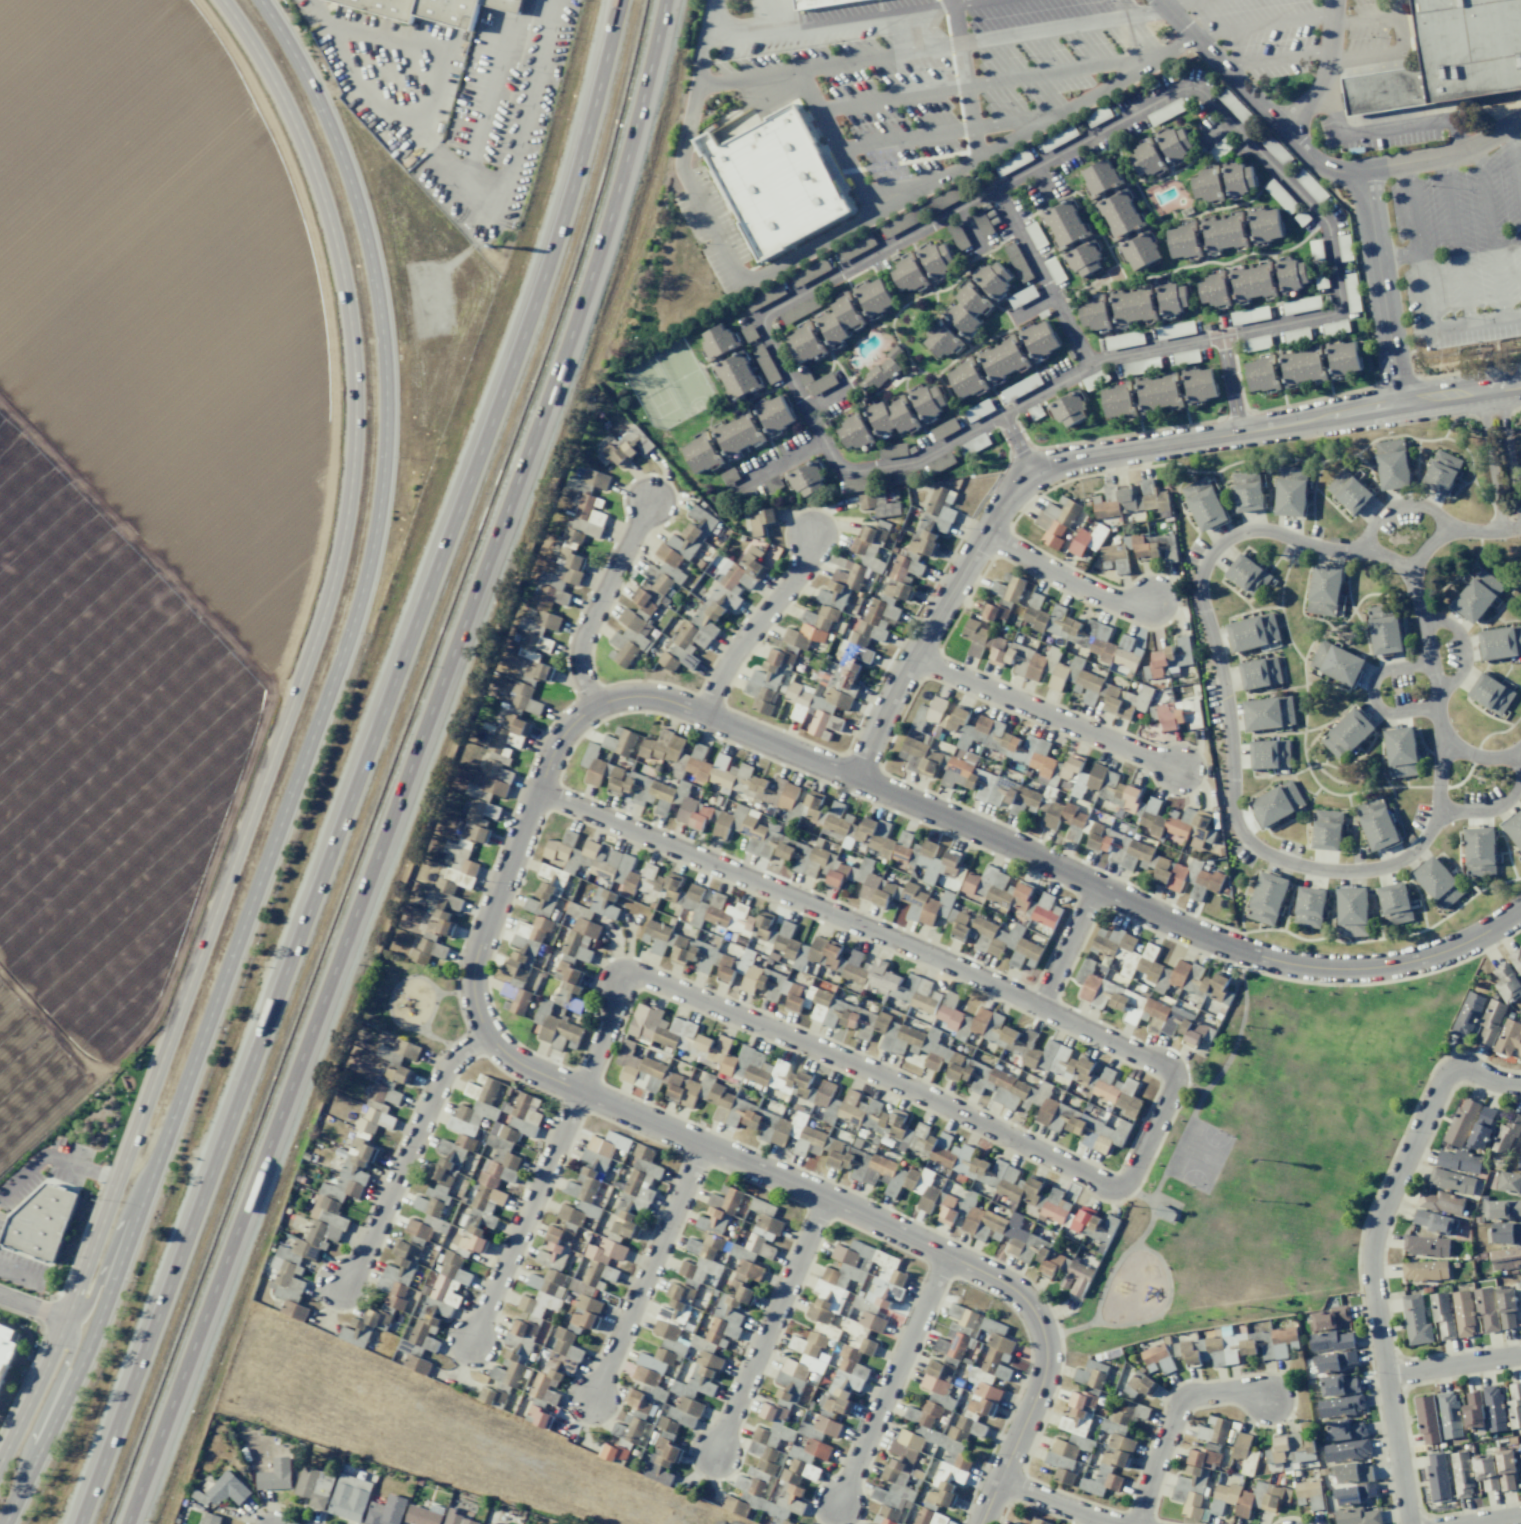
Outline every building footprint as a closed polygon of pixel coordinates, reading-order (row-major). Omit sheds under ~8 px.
[(409,23),(327,0),(520,0),(516,14),(477,3),(469,30),(411,13),(409,23)] [(795,10),(857,0),(793,0),(795,10)] [(1424,66),(1414,0),(1520,0),(1520,89),(1348,116),(1342,78),(1424,66)] [(1225,87),(1252,115),(1243,124),(1216,96),(1225,87)] [(1145,115),(1179,97),(1185,108),(1151,126),(1145,115)] [(1106,104),(1112,115),(1089,128),(1083,116),(1106,104)] [(694,140),(761,261),(851,211),(793,106),(720,146),(711,130),(694,140)] [(1072,122),(1079,134),(1043,153),(1037,141),(1072,122)] [(1182,128),(1192,146),(1185,150),(1187,154),(1184,155),(1185,156),(1174,162),(1175,164),(1172,166),(1155,133),(1158,132),(1159,134),(1170,128),(1171,130),(1174,128),(1176,131),(1182,128)] [(1265,130),(1292,158),(1283,167),(1256,139),(1265,130)] [(1129,156),(1139,174),(1145,171),(1147,175),(1150,173),(1151,175),(1162,169),(1163,171),(1166,169),(1149,137),(1146,138),(1147,140),(1136,146),(1137,148),(1134,150),(1135,153),(1129,156)] [(1027,147),(1033,159),(998,178),(991,166),(1027,147)] [(1123,183),(1121,179),(1119,180),(1113,168),(1111,169),(1106,158),(1081,172),(1086,183),(1084,184),(1091,196),(1089,197),(1091,200),(1123,183)] [(1249,165),(1254,185),(1246,187),(1247,191),(1244,192),(1244,193),(1232,196),(1233,198),(1229,199),(1221,163),(1225,162),(1225,165),(1237,162),(1238,164),(1241,163),(1242,167),(1249,165)] [(1191,178),(1195,198),(1202,197),(1203,201),(1206,200),(1207,202),(1219,199),(1219,202),(1223,201),(1215,165),(1212,166),(1212,168),(1200,171),(1200,172),(1197,173),(1197,177),(1191,178)] [(1301,168),(1328,196),(1319,205),(1292,176),(1301,168)] [(1271,178),(1298,206),(1289,215),(1262,187),(1271,178)] [(960,184),(966,196),(931,215),(924,203),(960,184)] [(1138,213),(1142,222),(1144,221),(1146,225),(1113,242),(1111,239),(1114,237),(1109,228),(1111,228),(1104,214),(1102,216),(1097,207),(1095,208),(1093,205),(1126,188),(1128,191),(1126,192),(1130,200),(1129,201),(1136,214),(1138,213)] [(1072,202),(1076,210),(1074,212),(1081,223),(1082,223),(1087,232),(1089,231),(1091,234),(1059,252),(1057,248),(1059,247),(1055,239),(1057,238),(1049,224),(1047,225),(1043,216),(1041,217),(1039,214),(1072,196),(1074,200),(1072,202)] [(980,206),(994,232),(982,238),(969,212),(980,206)] [(915,208),(921,220),(885,239),(879,227),(915,208)] [(1277,208),(1282,237),(1271,239),(1271,241),(1258,244),(1258,246),(1254,246),(1247,211),(1250,210),(1251,212),(1265,209),(1265,211),(1277,208)] [(1301,208),(1310,218),(1301,227),(1291,217),(1301,208)] [(1228,216),(1238,214),(1237,212),(1242,212),(1249,248),(1245,249),(1244,246),(1234,248),(1234,246),(1219,249),(1220,251),(1211,253),(1211,255),(1207,256),(1200,220),(1204,219),(1205,221),(1213,219),(1214,221),(1229,218),(1228,216)] [(956,219),(970,245),(958,251),(944,225),(956,219)] [(1035,220),(1047,243),(1036,250),(1023,227),(1035,220)] [(1195,221),(1191,222),(1191,224),(1177,227),(1178,228),(1167,231),(1172,259),(1184,256),(1184,258),(1198,255),(1198,257),(1202,257),(1195,221)] [(1159,257),(1134,271),(1128,260),(1126,262),(1120,249),(1118,250),(1116,247),(1148,230),(1150,233),(1149,234),(1155,246),(1154,247),(1159,257)] [(870,232),(876,244),(840,263),(834,251),(870,232)] [(1336,236),(1349,234),(1353,259),(1340,261),(1336,236)] [(1094,239),(1062,256),(1063,260),(1065,259),(1071,269),(1073,268),(1075,272),(1078,270),(1082,277),(1100,267),(1096,260),(1099,258),(1097,255),(1100,254),(1093,243),(1095,242),(1094,239)] [(1307,241),(1320,239),(1328,287),(1315,289),(1307,241)] [(1022,284),(1033,278),(1014,241),(1003,247),(1022,284)] [(944,243),(954,262),(947,265),(949,269),(946,271),(947,272),(936,278),(937,280),(934,281),(917,249),(920,247),(921,249),(932,244),(933,245),(936,243),(938,247),(944,243)] [(891,272),(900,290),(907,286),(909,290),(912,289),(913,290),(924,285),(925,287),(928,285),(911,252),(908,254),(909,256),(898,262),(899,263),(895,265),(897,268),(891,272)] [(1054,256),(1066,279),(1054,285),(1042,262),(1054,256)] [(824,257),(831,269),(795,288),(788,276),(824,257)] [(1305,257),(1310,285),(1299,287),(1299,290),(1286,292),(1286,294),(1282,295),(1275,259),(1279,258),(1279,260),(1293,257),(1294,259),(1305,257)] [(1256,264),(1266,263),(1265,261),(1270,260),(1277,296),(1273,297),(1273,294),(1263,296),(1262,294),(1248,297),(1248,299),(1239,301),(1239,303),(1235,304),(1228,268),(1233,267),(1233,269),(1241,267),(1242,269),(1257,266),(1256,264)] [(996,262),(1010,277),(1005,282),(1008,285),(1006,287),(1007,289),(998,297),(1000,299),(997,301),(971,275),(974,273),(976,274),(984,266),(986,267),(988,264),(991,267),(996,262)] [(1223,269),(1219,270),(1219,272),(1205,275),(1206,277),(1195,279),(1200,307),(1212,304),(1212,306),(1226,304),(1226,306),(1230,305),(1223,269)] [(1342,274),(1355,272),(1360,311),(1348,312),(1342,274)] [(880,277),(893,303),(883,308),(884,310),(872,316),(873,318),(869,320),(853,288),(856,286),(856,288),(869,281),(870,282),(880,277)] [(992,305),(967,278),(964,281),(966,282),(959,289),(960,290),(955,295),(960,301),(954,306),(952,305),(945,311),(944,310),(941,312),(967,339),(969,336),(968,335),(975,328),(974,326),(979,322),(974,316),(979,311),(980,313),(988,306),(989,308),(992,305)] [(779,281),(785,293),(749,312),(743,300),(779,281)] [(1185,281),(1190,309),(1179,311),(1179,314),(1166,316),(1166,318),(1162,319),(1155,283),(1159,282),(1159,284),(1173,281),(1174,283),(1185,281)] [(1031,284),(1038,296),(1013,310),(1006,298),(1031,284)] [(1137,288),(1146,287),(1145,285),(1150,284),(1157,320),(1153,321),(1153,318),(1143,320),(1142,318),(1128,321),(1128,323),(1119,325),(1119,327),(1115,328),(1109,292),(1113,291),(1113,293),(1121,292),(1122,293),(1137,291),(1137,288)] [(813,317),(831,350),(834,348),(833,346),(842,341),(841,340),(847,336),(843,329),(850,326),(852,328),(860,323),(861,325),(864,323),(847,291),(843,293),(844,295),(835,300),(836,301),(830,304),(834,311),(828,315),(827,313),(818,317),(817,315),(813,317)] [(1103,293),(1099,294),(1099,296),(1086,299),(1086,301),(1075,303),(1080,331),(1092,328),(1093,330),(1106,328),(1107,330),(1110,329),(1103,293)] [(814,295),(820,307),(784,326),(778,314),(814,295)] [(1281,303),(1319,295),(1321,308),(1283,315),(1281,303)] [(1229,313),(1266,305),(1269,318),(1231,325),(1229,313)] [(924,342),(938,356),(944,351),(947,354),(949,352),(950,353),(959,345),(961,346),(963,344),(938,317),(935,320),(937,321),(928,330),(929,331),(926,334),(929,337),(924,342)] [(1321,324),(1346,319),(1348,331),(1323,337),(1321,324)] [(1047,320),(1060,346),(1050,351),(1051,353),(1039,360),(1039,361),(1036,363),(1019,331),(1022,329),(1023,331),(1036,324),(1037,326),(1047,320)] [(1155,328),(1192,320),(1195,333),(1157,340),(1155,328)] [(809,321),(805,323),(806,325),(794,331),(794,333),(784,338),(798,363),(808,358),(809,360),(822,353),(822,355),(826,353),(809,321)] [(702,333),(720,323),(724,330),(728,328),(729,331),(731,330),(736,341),(738,340),(740,343),(708,360),(706,357),(708,356),(702,345),(704,345),(702,341),(705,339),(702,333)] [(750,323),(758,337),(746,343),(738,329),(750,323)] [(1282,331),(1308,326),(1310,339),(1285,344),(1282,331)] [(1104,337),(1141,330),(1144,343),(1106,350),(1104,337)] [(1003,342),(1011,337),(1010,335),(1014,333),(1031,366),(1028,368),(1027,366),(1018,370),(1017,369),(1004,375),(1005,377),(996,382),(997,384),(994,386),(977,353),(981,351),(981,353),(989,349),(990,350),(1004,343),(1003,342)] [(1243,339),(1268,334),(1271,347),(1245,352),(1243,339)] [(1355,341),(1360,370),(1349,372),(1349,374),(1336,376),(1336,378),(1332,379),(1325,343),(1329,343),(1329,344),(1343,341),(1343,343),(1355,341)] [(780,379),(769,385),(749,348),(761,342),(780,379)] [(894,358),(902,351),(895,344),(886,354),(889,357),(887,359),(886,358),(879,364),(880,365),(879,367),(876,364),(864,375),(866,377),(857,385),(863,391),(872,382),(877,387),(887,377),(889,378),(900,368),(898,365),(899,364),(894,358)] [(1306,349),(1316,347),(1315,345),(1320,344),(1327,381),(1323,381),(1322,379),(1312,381),(1312,379),(1298,382),(1298,384),(1289,386),(1289,388),(1285,389),(1278,353),(1282,352),(1283,353),(1291,352),(1292,354),(1307,351),(1306,349)] [(1172,353),(1197,348),(1200,361),(1174,366),(1172,353)] [(754,375),(759,383),(760,382),(763,386),(730,404),(728,401),(731,399),(726,390),(727,389),(720,376),(718,378),(714,369),(712,371),(710,367),(742,349),(744,353),(743,354),(747,361),(745,362),(752,376),(754,375)] [(1273,354),(1269,355),(1269,356),(1255,359),(1256,361),(1245,363),(1250,391),(1262,389),(1262,391),(1276,388),(1276,390),(1280,389),(1273,354)] [(972,356),(968,358),(969,359),(957,366),(958,368),(948,373),(961,398),(972,393),(973,394),(985,388),(986,390),(989,388),(972,356)] [(1120,364),(1158,356),(1161,369),(1123,376),(1120,364)] [(813,381),(806,385),(802,387),(795,373),(806,367),(813,381)] [(1211,368),(1217,396),(1205,398),(1206,401),(1192,403),(1192,405),(1188,406),(1182,370),(1185,369),(1185,371),(1200,368),(1200,370),(1211,368)] [(831,371),(837,383),(812,396),(806,385),(813,381),(831,371)] [(1163,375),(1172,374),(1172,372),(1176,371),(1183,407),(1179,408),(1179,405),(1169,407),(1168,405),(1154,408),(1154,410),(1145,412),(1146,414),(1142,415),(1135,379),(1139,378),(1139,380),(1148,378),(1148,380),(1163,378),(1163,375)] [(1036,372),(1042,383),(1006,403),(1000,391),(1036,372)] [(1129,380),(1125,381),(1126,383),(1112,386),(1112,388),(1101,390),(1107,418),(1118,415),(1119,417),(1132,415),(1133,417),(1137,416),(1129,380)] [(935,385),(945,404),(938,407),(940,411),(937,413),(938,414),(927,420),(928,422),(925,424),(908,391),(911,389),(912,392),(923,386),(924,387),(927,385),(929,389),(935,385)] [(1046,406),(1080,388),(1082,392),(1079,394),(1084,405),(1082,406),(1084,409),(1081,411),(1085,418),(1066,428),(1062,420),(1060,422),(1058,418),(1056,419),(1050,408),(1048,409),(1046,406)] [(903,394),(920,426),(917,428),(916,426),(907,430),(906,429),(900,432),(896,426),(889,429),(890,431),(882,436),(883,438),(880,440),(862,407),(866,405),(867,407),(876,402),(877,404),(883,401),(886,408),(892,404),(891,402),(900,398),(899,395),(903,394)] [(780,395),(793,420),(783,426),(784,428),(772,434),(773,436),(769,438),(752,405),(755,404),(756,405),(769,398),(770,400),(780,395)] [(988,397),(994,409),(969,422),(963,411),(988,397)] [(1038,403),(1044,415),(1033,421),(1027,409),(1038,403)] [(736,416),(744,412),(743,410),(747,408),(764,441),(761,442),(760,440),(751,445),(750,443),(737,450),(738,452),(730,456),(731,458),(727,460),(710,428),(714,426),(715,427),(722,423),(723,425),(737,418),(736,416)] [(837,430),(847,448),(854,444),(856,448),(859,447),(859,448),(870,443),(871,445),(875,443),(857,410),(854,412),(855,414),(845,420),(845,421),(842,423),(844,426),(837,430)] [(954,417),(960,428),(935,442),(929,430),(954,417)] [(619,469),(640,451),(639,451),(649,442),(635,427),(605,452),(619,469)] [(705,430),(702,432),(703,434),(690,441),(691,442),(681,448),(694,473),(705,467),(706,469),(718,462),(719,464),(722,462),(705,430)] [(984,432),(990,443),(966,457),(959,445),(984,432)] [(1382,490),(1411,486),(1403,438),(1374,443),(1382,490)] [(905,441),(907,454),(879,458),(877,445),(905,441)] [(1437,449),(1462,461),(1445,496),(1420,485),(1437,449)] [(950,451),(956,462),(931,476),(925,464),(950,451)] [(804,497),(822,487),(818,480),(822,478),(821,476),(822,475),(816,464),(818,463),(816,460),(784,477),(786,480),(788,479),(794,490),(795,489),(797,492),(800,491),(804,497)] [(733,466),(739,478),(725,486),(719,474),(733,466)] [(1274,515),(1304,517),(1307,468),(1277,466),(1274,515)] [(605,490),(610,476),(585,467),(581,479),(569,475),(565,487),(589,495),(592,486),(605,490)] [(1343,468),(1372,494),(1354,515),(1325,488),(1343,468)] [(910,470),(912,483),(884,487),(882,474),(910,470)] [(1231,474),(1258,470),(1264,508),(1237,512),(1231,474)] [(777,474),(784,486),(769,494),(763,482),(777,474)] [(1206,475),(1228,519),(1201,532),(1179,488),(1206,475)] [(871,476),(873,489),(845,493),(843,480),(871,476)] [(1095,519),(1169,507),(1166,490),(1156,492),(1153,478),(1139,480),(1141,496),(1132,498),(1129,483),(1103,488),(1105,501),(1092,503),(1095,519)] [(956,492),(934,484),(922,517),(930,520),(927,526),(947,533),(955,512),(942,507),(944,502),(951,504),(956,492)] [(566,606),(570,594),(561,591),(564,582),(576,586),(586,558),(575,555),(582,534),(598,539),(607,513),(600,511),(603,500),(577,491),(537,609),(537,608),(533,621),(520,616),(517,628),(525,630),(517,655),(538,662),(541,652),(549,654),(553,641),(541,637),(544,627),(557,632),(561,618),(547,613),(551,601),(566,606)] [(874,508),(874,493),(858,494),(859,509),(874,508)] [(1079,505),(1061,496),(1055,508),(1045,502),(1034,523),(1046,529),(1040,541),(1057,550),(1062,540),(1061,540),(1079,505)] [(899,503),(885,503),(885,509),(874,509),(874,516),(900,516),(899,503)] [(651,614),(662,598),(662,599),(674,581),(680,585),(686,575),(675,568),(681,558),(689,563),(717,519),(694,504),(687,516),(691,519),(679,537),(673,533),(665,544),(662,542),(653,554),(664,561),(658,570),(649,564),(641,576),(645,578),(630,601),(651,614)] [(751,536),(767,535),(766,523),(778,522),(777,509),(748,511),(751,536)] [(851,551),(864,555),(868,542),(882,546),(887,531),(860,522),(851,551)] [(1086,546),(1096,552),(1108,529),(1097,523),(1091,534),(1079,528),(1067,550),(1080,557),(1086,546)] [(929,558),(938,535),(924,530),(919,543),(910,539),(906,549),(929,558)] [(1159,557),(1157,542),(1144,544),(1142,535),(1132,536),(1136,561),(1159,557)] [(1164,562),(1176,562),(1176,550),(1166,550),(1166,537),(1163,537),(1164,562)] [(1100,546),(1102,569),(1113,568),(1114,574),(1128,573),(1125,544),(1100,546)] [(1256,598),(1224,574),(1240,552),(1272,576),(1256,598)] [(902,583),(907,571),(920,577),(925,566),(897,554),(887,576),(902,583)] [(657,661),(672,672),(680,662),(693,672),(698,658),(690,656),(684,651),(692,640),(704,649),(718,629),(711,624),(701,621),(704,613),(716,621),(726,608),(735,609),(742,600),(735,595),(730,593),(731,590),(743,575),(744,571),(727,559),(722,566),(715,588),(690,622),(683,620),(669,639),(675,643),(668,652),(664,651),(657,661)] [(866,567),(846,560),(844,567),(848,569),(847,573),(834,569),(827,590),(819,588),(815,601),(821,603),(818,614),(803,609),(799,622),(802,623),(799,632),(786,628),(782,642),(805,650),(809,639),(823,644),(831,621),(837,623),(848,589),(858,592),(866,567)] [(1335,617),(1305,612),(1314,563),(1343,568),(1335,617)] [(1473,624),(1504,585),(1481,567),(1450,606),(1473,624)] [(1001,583),(994,580),(989,593),(1016,604),(1026,581),(1005,573),(1001,583)] [(851,631),(839,663),(841,664),(845,690),(846,691),(860,689),(853,683),(860,666),(855,662),(871,660),(874,652),(865,649),(869,637),(883,643),(886,636),(883,616),(896,621),(900,611),(893,605),(895,600),(905,607),(905,610),(914,614),(918,603),(905,605),(912,587),(899,582),(896,586),(886,583),(879,600),(871,597),(858,630),(851,631)] [(1022,620),(1033,624),(1031,629),(1042,633),(1049,614),(1038,610),(1044,596),(1032,592),(1022,620)] [(995,617),(1005,620),(1009,610),(984,602),(980,616),(994,621),(995,617)] [(1373,655),(1402,651),(1395,603),(1367,607),(1373,655)] [(1134,672),(1142,651),(1132,647),(1135,638),(1123,633),(1118,646),(1106,642),(1112,628),(1087,618),(1079,638),(1059,630),(1067,609),(1055,604),(1048,622),(1057,625),(1053,635),(1102,654),(1100,659),(1134,672)] [(626,669),(640,648),(645,651),(651,642),(643,637),(651,626),(624,607),(616,619),(627,627),(621,636),(615,631),(607,643),(613,647),(607,657),(626,669)] [(1233,653),(1280,640),(1272,611),(1225,624),(1233,653)] [(979,622),(967,617),(960,636),(971,641),(966,654),(978,659),(989,630),(978,626),(979,622)] [(1062,630),(1077,636),(1082,623),(1067,617),(1062,630)] [(1478,632),(1520,625),(1520,654),(1482,661),(1478,632)] [(1192,664),(1188,636),(1175,637),(1178,652),(1173,653),(1172,647),(1149,650),(1153,679),(1179,675),(1178,666),(1192,664)] [(1320,639),(1365,660),(1352,686),(1308,666),(1320,639)] [(1038,682),(1042,670),(1052,673),(1047,687),(1061,692),(1069,667),(1056,663),(1061,650),(1050,646),(1047,656),(1011,643),(1008,653),(993,647),(988,663),(1002,667),(1004,662),(1014,665),(1011,673),(1038,682)] [(752,668),(743,692),(755,697),(750,709),(769,716),(773,705),(770,704),(781,673),(778,671),(782,662),(792,666),(796,655),(771,646),(762,671),(752,668)] [(1276,656),(1281,683),(1244,690),(1238,663),(1276,656)] [(536,668),(526,665),(523,675),(547,683),(553,667),(539,662),(536,668)] [(1082,687),(1099,693),(1104,678),(1079,670),(1073,690),(1080,693),(1082,687)] [(1482,671),(1515,693),(1500,716),(1467,694),(1482,671)] [(530,700),(533,686),(514,681),(512,691),(514,692),(511,707),(540,714),(543,703),(530,700)] [(853,696),(828,688),(825,698),(812,695),(814,688),(790,681),(784,700),(794,703),(789,719),(800,722),(798,729),(822,736),(825,727),(840,731),(843,719),(831,716),(834,706),(849,711),(853,696)] [(1101,709),(1116,715),(1121,701),(1117,699),(1121,688),(1110,684),(1101,709)] [(1130,720),(1133,709),(1145,712),(1148,700),(1124,693),(1122,700),(1123,701),(1118,717),(1130,720)] [(947,700),(934,695),(924,719),(938,724),(947,700)] [(1246,731),(1295,725),(1291,695),(1243,701),(1246,731)] [(1184,723),(1182,708),(1175,709),(1174,703),(1158,704),(1160,731),(1177,730),(1177,724),(1184,723)] [(965,725),(969,711),(954,706),(951,717),(945,715),(942,728),(956,732),(959,723),(965,725)] [(1354,706),(1374,728),(1339,761),(1319,740),(1354,706)] [(529,721),(505,713),(502,723),(511,726),(509,730),(494,726),(487,750),(501,754),(499,763),(507,765),(512,748),(521,750),(529,721)] [(605,733),(600,746),(627,758),(637,734),(616,726),(612,736),(605,733)] [(1390,778),(1419,774),(1412,726),(1383,731),(1390,778)] [(731,789),(734,776),(749,779),(752,766),(740,763),(739,768),(728,766),(730,756),(717,753),(714,764),(703,762),(706,746),(694,743),(692,756),(682,754),(685,736),(659,731),(657,740),(642,737),(637,759),(648,762),(648,759),(673,764),(670,776),(731,789)] [(1056,760),(1046,756),(1051,743),(1025,734),(1023,739),(1005,733),(998,754),(1040,769),(1038,775),(1049,779),(1056,760)] [(905,768),(932,779),(940,756),(931,753),(929,759),(924,757),(929,745),(905,736),(897,757),(908,761),(905,768)] [(1251,769),(1289,767),(1288,740),(1250,741),(1251,769)] [(676,788),(630,771),(626,781),(621,779),(624,769),(595,759),(600,746),(588,742),(580,766),(588,769),(584,782),(598,787),(602,775),(611,779),(608,789),(632,797),(630,802),(643,806),(645,801),(655,805),(652,812),(665,817),(676,788)] [(1073,772),(1079,774),(1084,759),(1069,753),(1060,777),(1070,781),(1073,772)] [(965,787),(973,764),(950,756),(939,785),(951,789),(954,783),(965,787)] [(513,773),(500,768),(502,763),(488,758),(478,788),(504,798),(513,773)] [(1098,792),(1107,768),(1094,763),(1085,787),(1098,792)] [(1043,794),(973,768),(967,787),(976,790),(973,798),(999,807),(1001,800),(1013,805),(1018,807),(1020,803),(1037,809),(1043,794)] [(1118,774),(1108,771),(1103,783),(1114,787),(1118,774)] [(800,785),(775,778),(774,782),(753,776),(747,796),(793,809),(800,785)] [(1290,779),(1305,805),(1263,828),(1248,803),(1290,779)] [(1112,806),(1134,812),(1141,789),(1118,783),(1112,806)] [(805,818),(815,821),(825,795),(809,789),(804,805),(809,806),(805,818)] [(1380,795),(1400,840),(1373,852),(1353,807),(1380,795)] [(676,820),(687,824),(692,811),(699,813),(703,803),(684,796),(676,820)] [(1156,815),(1161,800),(1149,796),(1147,805),(1142,803),(1136,824),(1150,828),(1148,833),(1160,837),(1166,818),(1156,815)] [(823,829),(844,836),(841,847),(848,849),(856,819),(841,815),(844,804),(831,800),(823,829)] [(1088,815),(1076,811),(1077,806),(1066,802),(1065,806),(1051,801),(1042,826),(1055,830),(1059,820),(1083,829),(1088,815)] [(699,814),(694,812),(688,826),(704,832),(714,808),(703,804),(699,814)] [(711,836),(725,840),(730,829),(750,836),(745,851),(768,859),(773,843),(766,841),(770,828),(756,823),(759,812),(737,804),(733,815),(720,810),(711,836)] [(1163,831),(1188,839),(1187,844),(1200,848),(1211,818),(1184,809),(1182,816),(1170,813),(1163,831)] [(1315,809),(1342,812),(1338,851),(1311,848),(1315,809)] [(1501,825),(1520,809),(1520,851),(1501,825)] [(875,820),(861,817),(856,841),(870,844),(875,820)] [(869,848),(879,851),(878,855),(924,870),(921,881),(933,885),(934,882),(941,884),(941,885),(951,889),(958,868),(956,867),(960,853),(946,849),(942,861),(933,858),(937,844),(923,839),(921,846),(911,843),(914,834),(901,830),(897,842),(885,838),(890,823),(879,819),(869,848)] [(1104,827),(1094,822),(1084,843),(1107,854),(1113,839),(1101,834),(1104,827)] [(1493,827),(1495,876),(1466,877),(1464,828),(1493,827)] [(583,855),(575,852),(573,856),(570,856),(577,833),(565,829),(561,842),(547,838),(540,861),(562,868),(562,870),(541,863),(537,877),(541,879),(535,899),(526,896),(522,909),(552,918),(566,873),(576,876),(583,855)] [(1134,870),(1136,865),(1156,871),(1153,881),(1167,886),(1171,873),(1167,871),(1170,860),(1153,854),(1155,847),(1118,835),(1109,862),(1134,870)] [(600,844),(586,839),(581,855),(594,859),(593,865),(600,867),(604,854),(597,852),(600,844)] [(813,846),(810,857),(793,851),(795,847),(780,842),(775,856),(793,862),(790,869),(803,874),(806,866),(810,867),(808,875),(814,877),(819,864),(825,866),(830,852),(813,846)] [(629,871),(634,857),(613,849),(602,877),(623,886),(621,889),(633,894),(640,876),(629,871)] [(1433,855),(1465,892),(1443,911),(1411,874),(1433,855)] [(1168,869),(1174,871),(1167,888),(1178,893),(1188,868),(1171,861),(1168,869)] [(657,867),(646,863),(640,876),(651,881),(657,867)] [(841,889),(844,877),(853,880),(856,869),(839,863),(837,871),(830,869),(825,884),(841,889)] [(960,892),(972,896),(973,894),(1008,907),(1013,894),(1003,890),(1009,874),(986,865),(981,877),(968,872),(960,892)] [(1194,885),(1218,892),(1224,874),(1213,871),(1212,874),(1199,870),(1194,885)] [(1261,870),(1289,880),(1273,927),(1245,917),(1261,870)] [(652,892),(675,900),(684,877),(668,871),(666,878),(659,875),(652,892)] [(881,877),(868,872),(858,897),(871,902),(881,877)] [(890,894),(898,898),(903,888),(886,881),(882,891),(877,889),(871,902),(885,907),(890,894)] [(931,927),(936,915),(945,918),(949,908),(940,904),(941,901),(916,891),(918,886),(907,881),(899,900),(910,904),(905,917),(931,927)] [(1034,888),(1019,881),(1013,896),(1018,898),(1014,907),(1023,912),(1034,888)] [(1404,882),(1413,920),(1386,926),(1377,888),(1404,882)] [(1298,886),(1326,890),(1320,928),(1292,924),(1298,886)] [(1337,888),(1366,887),(1368,936),(1338,937),(1337,888)] [(588,911),(615,920),(620,907),(614,905),(618,894),(602,889),(601,893),(595,892),(588,911)] [(1053,929),(1062,909),(1052,905),(1055,897),(1042,891),(1037,903),(1031,900),(1024,916),(1053,929)] [(703,921),(753,937),(766,941),(775,915),(759,910),(757,918),(747,914),(749,907),(736,902),(734,907),(724,904),(727,896),(713,892),(703,921)] [(946,921),(955,923),(950,938),(964,942),(968,928),(965,927),(968,915),(950,909),(946,921)] [(517,921),(509,946),(514,948),(505,973),(526,981),(543,931),(550,933),(554,921),(535,915),(531,925),(517,921)] [(586,949),(590,937),(596,940),(601,925),(575,916),(562,953),(588,963),(592,951),(586,949)] [(999,958),(1004,945),(1015,950),(1025,926),(1013,922),(1010,931),(975,917),(970,929),(980,933),(974,948),(999,958)] [(672,928),(648,919),(641,939),(651,943),(648,951),(661,956),(672,928)] [(789,939),(794,924),(782,920),(772,948),(784,952),(782,957),(794,960),(800,942),(789,939)] [(1118,947),(1131,953),(1138,938),(1113,927),(1110,932),(1099,927),(1090,946),(1113,957),(1118,947)] [(834,969),(843,946),(815,935),(806,959),(834,969)] [(1034,967),(1043,948),(1020,937),(1008,964),(1020,970),(1024,962),(1034,967)] [(448,947),(419,938),(415,949),(411,948),(407,960),(426,966),(430,955),(444,959),(448,947)] [(1159,947),(1147,942),(1141,956),(1130,951),(1120,974),(1130,979),(1134,970),(1146,975),(1144,979),(1155,984),(1163,966),(1152,961),(1159,947)] [(751,966),(756,952),(744,948),(740,960),(724,955),(716,980),(731,984),(734,972),(744,975),(740,989),(764,997),(764,998),(776,1002),(779,992),(787,995),(792,979),(751,966)] [(1518,948),(1520,951),(1520,979),(1506,956),(1518,948)] [(840,979),(934,1013),(940,994),(930,990),(933,982),(907,972),(905,978),(885,971),(888,962),(875,957),(872,965),(862,961),(865,953),(851,949),(840,979)] [(1173,971),(1164,967),(1154,990),(1163,994),(1168,983),(1181,989),(1191,965),(1178,959),(1173,971)] [(1505,960),(1520,985),(1520,988),(1520,989),(1520,995),(1508,1004),(1495,985),(1500,982),(1492,970),(1497,967),(1496,965),(1505,960)] [(566,1008),(572,992),(580,995),(583,987),(577,985),(582,970),(559,961),(555,970),(565,974),(554,1003),(566,1008)] [(1183,990),(1203,997),(1203,996),(1220,1002),(1228,978),(1214,973),(1212,979),(1202,976),(1205,967),(1192,963),(1183,990)] [(500,994),(512,998),(508,1011),(524,1016),(531,992),(503,983),(500,994)] [(808,1019),(833,1027),(837,1015),(832,1013),(838,996),(808,987),(808,988),(793,983),(785,1008),(799,1013),(801,1006),(811,1009),(808,1019)] [(956,1032),(963,1013),(953,1009),(959,995),(946,990),(936,1018),(947,1022),(945,1028),(956,1032)] [(1468,990),(1485,998),(1471,1032),(1469,1031),(1467,1036),(1464,1035),(1463,1038),(1450,1032),(1468,990)] [(548,1016),(553,1002),(541,998),(533,1022),(542,1025),(537,1039),(550,1043),(548,1047),(563,1052),(564,1046),(576,1050),(583,1028),(548,1016)] [(1491,1047),(1500,1026),(1497,1025),(1506,1005),(1490,998),(1478,1024),(1483,1026),(1477,1041),(1491,1047)] [(723,1062),(729,1038),(717,1034),(716,1039),(695,1034),(698,1024),(671,1017),(670,1022),(660,1019),(663,1010),(636,1003),(627,1036),(723,1062)] [(992,1012),(978,1006),(969,1030),(982,1036),(992,1012)] [(855,1028),(859,1014),(844,1009),(840,1024),(855,1028)] [(904,1056),(905,1051),(917,1055),(918,1050),(928,1053),(923,1067),(937,1071),(940,1061),(948,1063),(952,1050),(936,1045),(941,1030),(929,1026),(927,1033),(890,1021),(891,1015),(879,1011),(873,1030),(883,1033),(878,1049),(904,1056)] [(982,1039),(1025,1057),(1022,1064),(1034,1069),(1042,1052),(1031,1047),(1037,1033),(1024,1027),(1022,1033),(1002,1024),(1005,1017),(993,1012),(982,1039)] [(870,1040),(874,1015),(862,1013),(857,1039),(870,1040)] [(1506,1017),(1520,1024),(1520,1030),(1520,1032),(1520,1037),(1520,1039),(1520,1057),(1518,1057),(1517,1049),(1513,1047),(1509,1057),(1492,1050),(1506,1017)] [(656,1093),(660,1082),(667,1085),(673,1069),(632,1055),(636,1042),(623,1038),(615,1063),(624,1066),(619,1080),(656,1093)] [(391,1053),(417,1060),(420,1046),(395,1039),(391,1053)] [(1071,1049),(1048,1039),(1038,1066),(1076,1081),(1076,1082),(1085,1086),(1094,1062),(1080,1057),(1079,1061),(1071,1058),(1068,1066),(1064,1065),(1071,1049)] [(790,1095),(794,1085),(799,1086),(795,1096),(811,1102),(816,1089),(809,1087),(812,1077),(788,1068),(790,1063),(777,1058),(774,1067),(762,1062),(765,1054),(742,1045),(737,1058),(725,1053),(719,1072),(731,1077),(732,1073),(790,1095)] [(974,1068),(964,1063),(966,1057),(956,1052),(945,1074),(967,1084),(974,1068)] [(414,1072),(399,1066),(397,1070),(386,1066),(382,1076),(408,1087),(414,1072)] [(1134,1119),(1142,1100),(1131,1096),(1137,1082),(1126,1077),(1123,1083),(1113,1079),(1116,1071),(1104,1066),(1099,1078),(1091,1075),(1085,1091),(1126,1108),(1123,1115),(1134,1119)] [(1031,1086),(994,1067),(989,1076),(983,1073),(982,1075),(976,1073),(968,1089),(980,1095),(984,1087),(994,1092),(990,1099),(1014,1111),(1019,1099),(1024,1101),(1031,1086)] [(693,1108),(701,1083),(673,1074),(665,1099),(693,1108)] [(467,1082),(462,1094),(490,1106),(500,1083),(486,1077),(481,1088),(467,1082)] [(901,1139),(898,1149),(906,1152),(911,1134),(920,1137),(924,1124),(917,1122),(914,1132),(902,1128),(906,1112),(892,1108),(890,1114),(880,1111),(882,1103),(870,1099),(868,1105),(857,1101),(860,1092),(846,1088),(842,1102),(831,1098),(836,1084),(821,1079),(813,1104),(825,1108),(821,1121),(832,1125),(834,1118),(901,1139)] [(305,1242),(295,1238),(291,1249),(278,1244),(273,1256),(282,1259),(273,1283),(295,1291),(316,1234),(339,1243),(348,1219),(336,1215),(344,1194),(358,1199),(368,1174),(365,1173),(375,1148),(367,1145),(375,1124),(391,1130),(395,1118),(385,1114),(389,1104),(397,1107),(402,1093),(373,1082),(334,1187),(322,1182),(309,1216),(314,1218),(305,1242)] [(712,1119),(735,1127),(739,1118),(728,1114),(735,1096),(723,1091),(724,1086),(714,1082),(707,1101),(717,1105),(712,1119)] [(470,1207),(490,1214),(493,1203),(503,1206),(506,1194),(495,1190),(499,1179),(513,1183),(520,1157),(510,1154),(517,1132),(533,1137),(541,1113),(528,1110),(533,1096),(517,1091),(507,1126),(492,1122),(485,1145),(495,1148),(491,1161),(484,1159),(470,1207)] [(1079,1144),(1105,1154),(1110,1142),(1121,1147),(1130,1125),(1120,1120),(1116,1129),(1086,1117),(1084,1121),(1071,1116),(1074,1109),(1044,1097),(1034,1121),(1049,1127),(1054,1114),(1068,1120),(1065,1129),(1082,1136),(1079,1144)] [(1465,1098),(1480,1104),(1460,1148),(1442,1140),(1458,1106),(1461,1107),(1465,1098)] [(484,1112),(457,1102),(447,1128),(458,1132),(454,1144),(440,1139),(436,1151),(440,1152),(430,1178),(437,1180),(433,1190),(427,1187),(423,1197),(415,1194),(410,1207),(425,1213),(422,1223),(408,1218),(403,1232),(429,1242),(453,1177),(449,1175),(454,1163),(460,1165),(466,1150),(471,1152),(476,1140),(474,1139),(484,1112)] [(1483,1106),(1495,1111),(1488,1127),(1492,1129),(1483,1149),(1467,1142),(1483,1106)] [(827,1133),(803,1126),(795,1126),(795,1121),(791,1121),(763,1112),(762,1115),(747,1110),(742,1125),(757,1129),(762,1128),(758,1139),(768,1142),(769,1142),(784,1147),(790,1128),(800,1128),(800,1130),(795,1130),(795,1146),(793,1152),(800,1154),(803,1142),(803,1141),(822,1148),(827,1133)] [(1511,1110),(1520,1115),(1520,1129),(1517,1138),(1513,1136),(1504,1156),(1488,1149),(1500,1124),(1504,1126),(1511,1110)] [(591,1206),(612,1147),(627,1152),(631,1139),(607,1131),(604,1140),(589,1135),(580,1162),(583,1163),(576,1183),(567,1180),(563,1193),(578,1198),(575,1209),(561,1204),(556,1217),(581,1226),(584,1215),(597,1219),(601,1209),(591,1206)] [(1018,1200),(1023,1189),(1012,1184),(1019,1169),(994,1158),(992,1164),(972,1156),(975,1149),(962,1143),(960,1149),(950,1144),(953,1137),(941,1131),(937,1139),(930,1135),(922,1155),(978,1179),(977,1182),(1018,1200)] [(934,1172),(923,1168),(921,1172),(913,1170),(905,1171),(897,1168),(896,1162),(874,1155),(871,1155),(848,1148),(841,1140),(832,1141),(830,1147),(831,1151),(826,1165),(834,1168),(854,1166),(850,1178),(874,1186),(881,1182),(886,1184),(883,1194),(896,1198),(899,1187),(921,1194),(916,1209),(931,1213),(939,1189),(929,1185),(934,1172)] [(636,1157),(617,1207),(628,1211),(629,1208),(645,1214),(654,1191),(648,1188),(652,1177),(658,1180),(663,1168),(650,1163),(655,1150),(637,1143),(632,1155),(636,1157)] [(1455,1149),(1482,1156),(1478,1174),(1456,1169),(1456,1171),(1434,1165),(1438,1150),(1454,1154),(1455,1149)] [(1475,1178),(1471,1196),(1435,1187),(1435,1185),(1430,1184),(1431,1181),(1428,1181),(1431,1167),(1475,1178)] [(1501,1170),(1520,1174),(1520,1197),(1516,1196),(1516,1193),(1497,1190),(1501,1170)] [(1042,1182),(1030,1176),(1019,1199),(1034,1206),(1039,1195),(1037,1194),(1042,1182)] [(0,1243),(10,1212),(47,1181),(80,1193),(53,1263),(0,1243)] [(710,1192),(706,1204),(710,1206),(706,1217),(699,1214),(695,1225),(722,1235),(729,1214),(734,1216),(743,1192),(722,1185),(718,1195),(710,1192)] [(1063,1192),(1051,1187),(1047,1198),(1041,1195),(1036,1207),(1041,1209),(1038,1216),(1061,1226),(1071,1204),(1060,1199),(1063,1192)] [(1437,1191),(1464,1198),(1459,1216),(1438,1210),(1437,1212),(1416,1207),(1420,1192),(1435,1196),(1437,1191)] [(951,1226),(958,1212),(952,1210),(957,1199),(947,1194),(935,1219),(951,1226)] [(748,1208),(772,1217),(776,1207),(752,1198),(748,1208)] [(1486,1201),(1520,1200),(1520,1216),(1510,1216),(1510,1219),(1486,1219),(1486,1201)] [(1159,1204),(1176,1213),(1171,1223),(1154,1215),(1159,1204)] [(1101,1215),(1079,1205),(1069,1229),(1079,1233),(1082,1225),(1095,1231),(1101,1215)] [(635,1215),(619,1209),(610,1231),(634,1241),(640,1226),(632,1222),(635,1215)] [(1415,1209),(1458,1220),(1455,1230),(1451,1229),(1449,1236),(1427,1230),(1427,1227),(1411,1222),(1415,1209)] [(782,1222),(759,1212),(744,1249),(771,1260),(776,1246),(773,1245),(782,1222)] [(1052,1242),(1018,1230),(1023,1216),(1012,1212),(1003,1235),(1010,1238),(1005,1253),(1029,1262),(1033,1252),(1038,1254),(1035,1260),(1042,1262),(1038,1273),(1053,1278),(1062,1255),(1053,1252),(1050,1260),(1046,1259),(1052,1242)] [(1102,1227),(1113,1231),(1118,1219),(1107,1215),(1102,1227)] [(1513,1226),(1520,1225),(1520,1242),(1492,1244),(1491,1223),(1513,1222),(1513,1226)] [(482,1254),(487,1240),(481,1238),(484,1231),(467,1224),(462,1235),(455,1232),(451,1243),(482,1254)] [(561,1253),(564,1243),(570,1245),(574,1233),(548,1224),(543,1239),(549,1241),(547,1249),(561,1253)] [(677,1273),(692,1279),(696,1269),(700,1271),(705,1258),(712,1261),(717,1249),(720,1251),(725,1239),(706,1232),(702,1243),(688,1238),(684,1250),(699,1255),(695,1265),(682,1260),(677,1273)] [(1449,1237),(1448,1256),(1411,1253),(1411,1251),(1405,1251),(1406,1248),(1402,1248),(1403,1234),(1449,1237)] [(591,1259),(582,1282),(596,1287),(600,1276),(614,1282),(618,1271),(607,1266),(610,1257),(622,1262),(628,1247),(602,1237),(598,1247),(587,1242),(582,1255),(591,1259)] [(421,1247),(395,1238),(390,1253),(397,1255),(393,1265),(384,1262),(376,1288),(388,1292),(383,1304),(402,1310),(405,1301),(403,1300),(421,1247)] [(908,1275),(895,1270),(899,1259),(837,1238),(830,1258),(841,1262),(838,1271),(824,1266),(778,1398),(801,1405),(823,1342),(848,1335),(831,1384),(836,1401),(821,1396),(817,1406),(854,1419),(845,1387),(860,1392),(868,1368),(856,1364),(860,1352),(872,1356),(877,1343),(865,1339),(868,1329),(882,1333),(887,1318),(892,1320),(885,1296),(899,1301),(908,1275)] [(1493,1269),(1520,1264),(1520,1245),(1490,1250),(1493,1269)] [(533,1261),(548,1267),(553,1255),(538,1249),(533,1261)] [(457,1307),(461,1295),(456,1293),(459,1283),(467,1286),(472,1274),(459,1269),(463,1256),(445,1250),(429,1297),(457,1307)] [(705,1341),(721,1346),(725,1335),(736,1339),(743,1315),(731,1311),(733,1306),(739,1308),(741,1302),(750,1305),(754,1290),(744,1287),(747,1278),(759,1282),(764,1267),(738,1259),(728,1292),(725,1300),(718,1298),(705,1341)] [(1445,1260),(1447,1279),(1409,1281),(1409,1279),(1404,1280),(1404,1277),(1401,1277),(1400,1263),(1445,1260)] [(561,1304),(562,1291),(564,1286),(565,1275),(549,1266),(542,1279),(531,1272),(524,1283),(538,1291),(533,1300),(523,1294),(516,1307),(528,1314),(527,1325),(515,1318),(502,1341),(505,1350),(504,1366),(492,1368),(486,1378),(481,1388),(480,1399),(498,1409),(508,1392),(528,1387),(533,1308),(557,1310),(561,1304)] [(631,1379),(658,1387),(665,1364),(672,1366),(676,1354),(683,1356),(687,1345),(678,1342),(690,1301),(692,1302),(695,1289),(671,1282),(666,1296),(671,1298),(669,1306),(674,1307),(673,1311),(659,1307),(651,1333),(661,1336),(655,1357),(639,1352),(631,1379)] [(1495,1286),(1502,1329),(1515,1327),(1513,1310),(1517,1310),(1513,1287),(1505,1288),(1505,1284),(1495,1286)] [(1472,1289),(1490,1287),(1494,1309),(1496,1308),(1499,1331),(1484,1333),(1481,1317),(1477,1318),(1472,1289)] [(1469,1289),(1475,1325),(1472,1325),(1473,1332),(1471,1332),(1472,1335),(1458,1337),(1450,1292),(1469,1289)] [(1428,1294),(1446,1292),(1449,1314),(1451,1313),(1455,1338),(1440,1340),(1437,1322),(1432,1322),(1428,1294)] [(602,1302),(578,1293),(573,1306),(584,1310),(582,1315),(573,1312),(566,1329),(579,1334),(582,1325),(592,1329),(602,1302)] [(1401,1296),(1420,1293),(1424,1324),(1430,1324),(1432,1341),(1408,1345),(1401,1296)] [(304,1322),(309,1309),(284,1299),(279,1313),(304,1322)] [(960,1360),(969,1337),(958,1333),(961,1325),(972,1329),(978,1313),(950,1303),(946,1316),(952,1319),(944,1339),(937,1336),(932,1349),(960,1360)] [(1347,1304),(1350,1320),(1341,1321),(1341,1327),(1314,1331),(1311,1313),(1330,1310),(1330,1307),(1347,1304)] [(337,1339),(364,1348),(371,1326),(386,1331),(391,1316),(368,1308),(363,1321),(352,1317),(349,1327),(341,1325),(337,1339)] [(426,1376),(431,1362),(410,1355),(414,1345),(435,1353),(440,1340),(433,1337),(440,1320),(425,1314),(423,1320),(416,1318),(407,1341),(400,1338),(396,1349),(406,1353),(401,1366),(426,1376)] [(979,1371),(1007,1381),(1012,1367),(1006,1365),(1014,1342),(1002,1337),(1006,1326),(982,1318),(978,1329),(989,1332),(985,1345),(988,1346),(979,1371)] [(17,1344),(0,1384),(0,1324),(15,1330),(10,1341),(17,1344)] [(583,1351),(571,1345),(575,1333),(557,1326),(553,1337),(556,1338),(551,1351),(561,1355),(579,1363),(583,1351)] [(1270,1330),(1274,1357),(1275,1360),(1287,1358),(1285,1344),(1289,1343),(1290,1349),(1298,1348),(1294,1326),(1270,1330)] [(1351,1331),(1354,1347),(1332,1351),(1332,1349),(1311,1352),(1307,1334),(1335,1329),(1336,1334),(1351,1331)] [(1270,1330),(1246,1334),(1249,1355),(1257,1354),(1256,1348),(1260,1347),(1262,1359),(1274,1357),(1270,1330)] [(1246,1334),(1245,1333),(1221,1337),(1225,1365),(1238,1363),(1236,1349),(1239,1348),(1241,1356),(1249,1355),(1246,1334)] [(1221,1337),(1197,1340),(1200,1362),(1212,1360),(1213,1367),(1225,1365),(1221,1337)] [(1197,1340),(1172,1344),(1174,1356),(1181,1355),(1181,1358),(1184,1358),(1186,1368),(1201,1366),(1200,1362),(1197,1340)] [(1162,1341),(1175,1370),(1163,1375),(1157,1362),(1153,1363),(1156,1369),(1149,1372),(1139,1351),(1162,1341)] [(1355,1349),(1357,1363),(1339,1366),(1340,1370),(1318,1374),(1315,1356),(1355,1349)] [(694,1429),(703,1404),(692,1400),(695,1391),(712,1397),(716,1385),(703,1381),(705,1376),(715,1379),(722,1358),(700,1350),(695,1362),(701,1364),(697,1374),(691,1372),(686,1385),(672,1381),(668,1392),(679,1395),(675,1408),(669,1406),(666,1417),(660,1415),(656,1427),(675,1434),(678,1424),(694,1429)] [(960,1455),(964,1444),(931,1431),(940,1410),(950,1410),(950,1366),(930,1358),(918,1386),(931,1391),(930,1393),(904,1416),(898,1427),(888,1452),(897,1456),(875,1476),(891,1482),(888,1492),(873,1486),(866,1503),(913,1503),(912,1435),(938,1446),(938,1455),(911,1523),(938,1523),(965,1458),(960,1455)] [(1087,1358),(1109,1366),(1100,1390),(1086,1385),(1072,1380),(1076,1368),(1083,1370),(1087,1358)] [(528,1396),(555,1404),(559,1392),(556,1391),(561,1373),(549,1369),(548,1375),(536,1371),(528,1396)] [(1136,1369),(1155,1382),(1146,1395),(1137,1388),(1135,1391),(1137,1392),(1133,1399),(1121,1390),(1136,1369)] [(1358,1384),(1359,1391),(1323,1397),(1320,1377),(1343,1373),(1344,1379),(1356,1378),(1357,1384),(1358,1384)] [(1002,1391),(978,1380),(971,1396),(970,1396),(962,1415),(955,1412),(945,1435),(964,1444),(969,1432),(981,1438),(986,1427),(976,1422),(980,1413),(990,1417),(1002,1391)] [(1520,1427),(1520,1382),(1508,1384),(1510,1400),(1505,1401),(1510,1429),(1520,1427)] [(1100,1390),(1092,1414),(1072,1407),(1068,1405),(1073,1391),(1080,1394),(1081,1391),(1084,1392),(1086,1385),(1100,1390)] [(1508,1429),(1502,1393),(1498,1394),(1497,1388),(1495,1388),(1495,1385),(1481,1387),(1489,1433),(1508,1429)] [(647,1415),(651,1403),(641,1400),(643,1393),(628,1388),(623,1402),(634,1406),(633,1410),(647,1415)] [(1470,1430),(1486,1427),(1479,1389),(1469,1390),(1470,1392),(1464,1394),(1466,1406),(1460,1407),(1464,1429),(1469,1428),(1470,1430)] [(1462,1436),(1456,1400),(1453,1400),(1452,1394),(1450,1394),(1450,1391),(1436,1394),(1444,1439),(1462,1436)] [(1362,1393),(1365,1408),(1360,1408),(1360,1411),(1354,1412),(1355,1414),(1319,1419),(1316,1400),(1362,1393)] [(1440,1443),(1433,1395),(1414,1398),(1419,1435),(1422,1434),(1424,1446),(1440,1443)] [(1129,1401),(1150,1408),(1146,1420),(1131,1414),(1127,1426),(1107,1419),(1111,1408),(1124,1413),(1129,1401)] [(800,1479),(816,1479),(820,1470),(809,1464),(813,1456),(824,1462),(832,1448),(835,1437),(841,1425),(819,1414),(795,1432),(781,1425),(793,1402),(765,1402),(758,1415),(772,1423),(769,1428),(751,1428),(751,1481),(738,1474),(732,1484),(727,1494),(718,1512),(764,1512),(773,1523),(793,1523),(785,1520),(805,1505),(800,1496),(800,1479)] [(1092,1414),(1084,1437),(1082,1436),(1071,1432),(1057,1427),(1061,1415),(1074,1420),(1075,1416),(1070,1414),(1072,1407),(1092,1414)] [(644,1420),(625,1415),(623,1424),(613,1422),(610,1435),(619,1437),(617,1446),(630,1449),(631,1444),(638,1446),(644,1420)] [(1208,1415),(1230,1421),(1224,1445),(1194,1437),(1198,1425),(1212,1428),(1213,1424),(1206,1423),(1208,1415)] [(1365,1428),(1366,1436),(1328,1441),(1325,1421),(1350,1417),(1351,1424),(1362,1422),(1363,1428),(1365,1428)] [(1103,1418),(1107,1419),(1127,1426),(1123,1436),(1137,1441),(1132,1455),(1129,1454),(1106,1445),(1110,1434),(1099,1429),(1103,1418)] [(1287,1435),(1299,1433),(1301,1447),(1305,1447),(1303,1432),(1311,1431),(1316,1459),(1291,1463),(1291,1460),(1287,1435)] [(1095,1441),(1091,1453),(1078,1448),(1074,1459),(1050,1450),(1054,1438),(1067,1442),(1071,1432),(1082,1436),(1084,1437),(1095,1441)] [(1237,1432),(1251,1435),(1248,1449),(1258,1451),(1252,1477),(1240,1473),(1243,1461),(1230,1458),(1237,1432)] [(1287,1435),(1272,1437),(1274,1451),(1264,1453),(1266,1464),(1291,1460),(1287,1435)] [(669,1486),(673,1472),(671,1471),(679,1448),(668,1445),(670,1441),(658,1437),(654,1447),(660,1449),(655,1465),(647,1462),(642,1477),(669,1486)] [(1368,1438),(1370,1452),(1366,1453),(1367,1455),(1362,1456),(1362,1458),(1325,1464),(1323,1445),(1368,1438)] [(613,1462),(614,1458),(624,1462),(628,1451),(604,1442),(599,1457),(613,1462)] [(1205,1442),(1219,1446),(1217,1453),(1221,1454),(1218,1466),(1204,1462),(1202,1467),(1187,1463),(1191,1449),(1199,1451),(1200,1448),(1204,1449),(1205,1442)] [(1106,1445),(1129,1454),(1124,1468),(1116,1465),(1115,1468),(1112,1467),(1110,1473),(1098,1469),(1106,1445)] [(1494,1448),(1501,1491),(1514,1488),(1511,1473),(1515,1472),(1511,1449),(1504,1450),(1503,1446),(1494,1448)] [(1074,1459),(1069,1471),(1076,1473),(1071,1486),(1052,1479),(1057,1466),(1043,1461),(1047,1450),(1050,1450),(1074,1459)] [(1467,1450),(1473,1486),(1470,1487),(1471,1493),(1469,1493),(1470,1497),(1456,1499),(1449,1453),(1467,1450)] [(1443,1451),(1450,1499),(1431,1502),(1425,1465),(1428,1465),(1427,1453),(1443,1451)] [(1475,1456),(1491,1453),(1498,1492),(1489,1494),(1488,1491),(1482,1493),(1480,1480),(1474,1481),(1470,1459),(1476,1458),(1475,1456)] [(272,1457),(272,1472),(255,1472),(256,1490),(290,1488),(289,1457),(272,1457)] [(1371,1466),(1373,1480),(1355,1483),(1355,1481),(1337,1483),(1334,1465),(1360,1461),(1362,1467),(1371,1466)] [(324,1511),(335,1475),(302,1465),(293,1494),(309,1499),(307,1506),(324,1511)] [(1187,1465),(1208,1470),(1202,1495),(1174,1487),(1178,1475),(1190,1479),(1192,1474),(1185,1472),(1187,1465)] [(251,1492),(226,1469),(204,1493),(215,1505),(225,1494),(238,1506),(251,1492)] [(1098,1469),(1110,1473),(1123,1478),(1118,1491),(1105,1487),(1102,1496),(1077,1488),(1081,1476),(1094,1480),(1098,1469)] [(360,1522),(372,1483),(339,1473),(327,1512),(360,1522)] [(1294,1483),(1319,1479),(1323,1510),(1311,1512),(1308,1497),(1304,1498),(1305,1504),(1297,1505),(1294,1483)] [(1267,1483),(1256,1480),(1253,1492),(1240,1489),(1236,1505),(1233,1515),(1247,1519),(1250,1506),(1260,1508),(1267,1483)] [(1240,1489),(1241,1485),(1230,1482),(1228,1487),(1216,1484),(1209,1510),(1209,1512),(1220,1515),(1224,1502),(1236,1505),(1240,1489)] [(1375,1482),(1377,1496),(1359,1499),(1360,1503),(1339,1507),(1336,1488),(1375,1482)] [(1292,1489),(1288,1502),(1281,1501),(1280,1504),(1277,1503),(1275,1513),(1260,1508),(1267,1483),(1292,1489)] [(1174,1487),(1202,1495),(1198,1507),(1209,1510),(1209,1512),(1206,1522),(1180,1515),(1184,1502),(1171,1499),(1174,1487)] [(406,1499),(387,1493),(384,1505),(370,1501),(364,1523),(399,1523),(406,1499)] [(444,1508),(430,1504),(429,1510),(409,1504),(404,1522),(412,1523),(439,1523),(444,1508)] [(901,1513),(881,1504),(872,1523),(897,1523),(901,1513)] [(1379,1509),(1381,1523),(1336,1523),(1334,1510),(1362,1506),(1363,1511),(1379,1509)] [(446,1511),(443,1523),(479,1523),(480,1520),(446,1511)] [(204,1512),(200,1523),(219,1523),(221,1517),(204,1512)] [(1033,1516),(1052,1523),(1030,1523),(1033,1516)]
